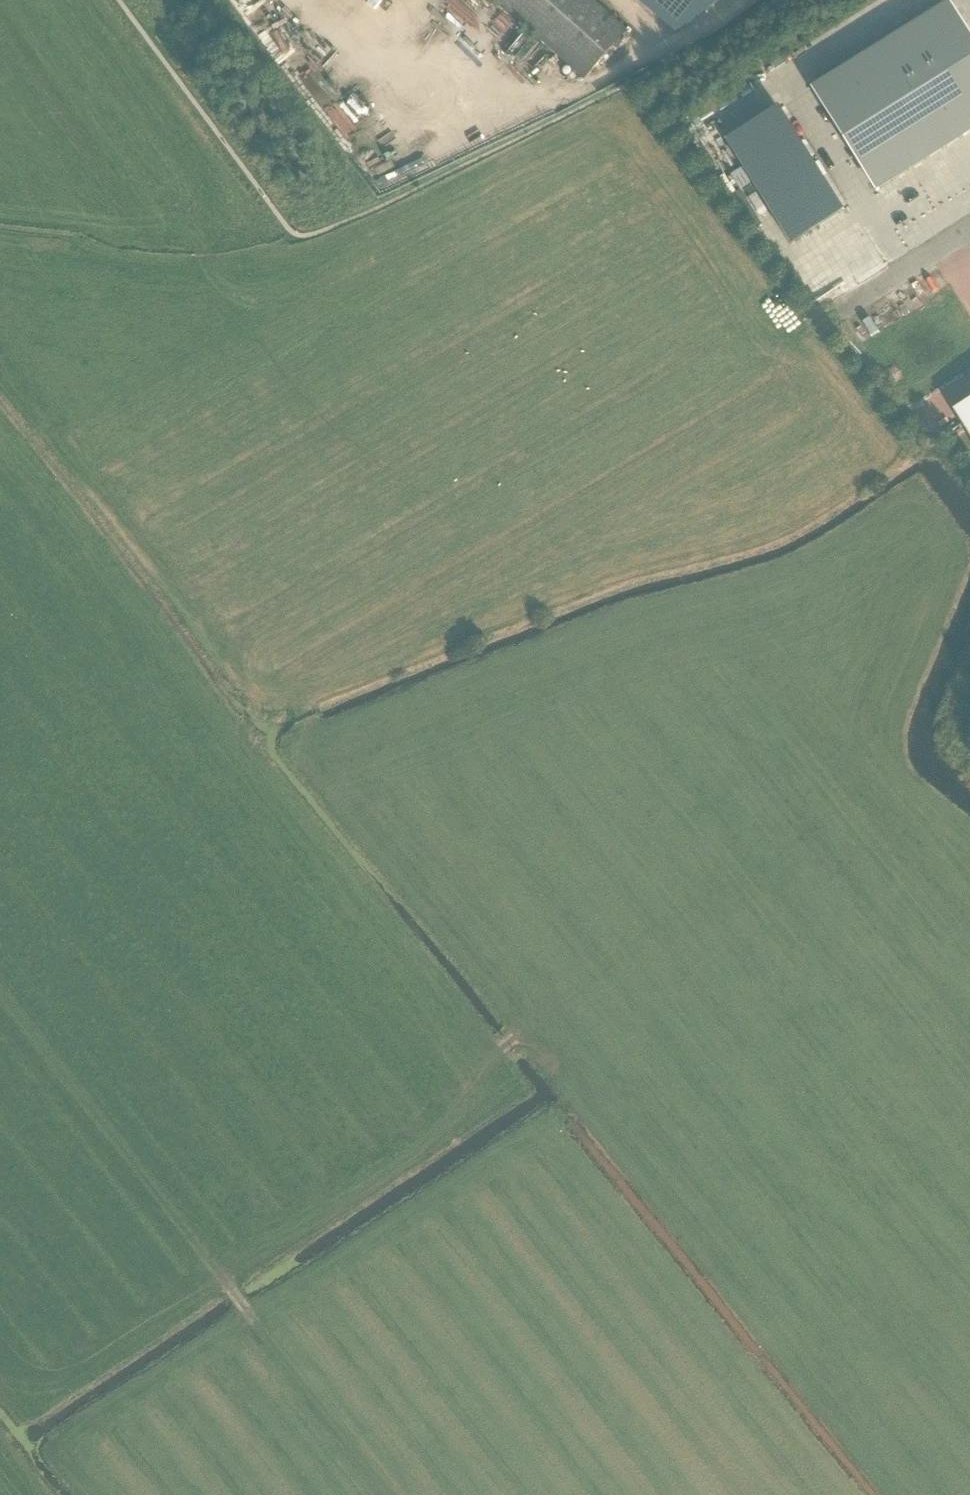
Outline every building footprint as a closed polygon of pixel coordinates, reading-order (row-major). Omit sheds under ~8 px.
[(585,81),(629,32),(593,0),(494,0),(585,81)] [(669,36),(720,0),(629,0),(669,36)] [(876,191),(969,133),(969,36),(949,2),(812,88),(876,191)] [(779,109),(727,142),(791,245),(843,212),(779,109)] [(954,411),(969,436),(969,401),(954,411)]
